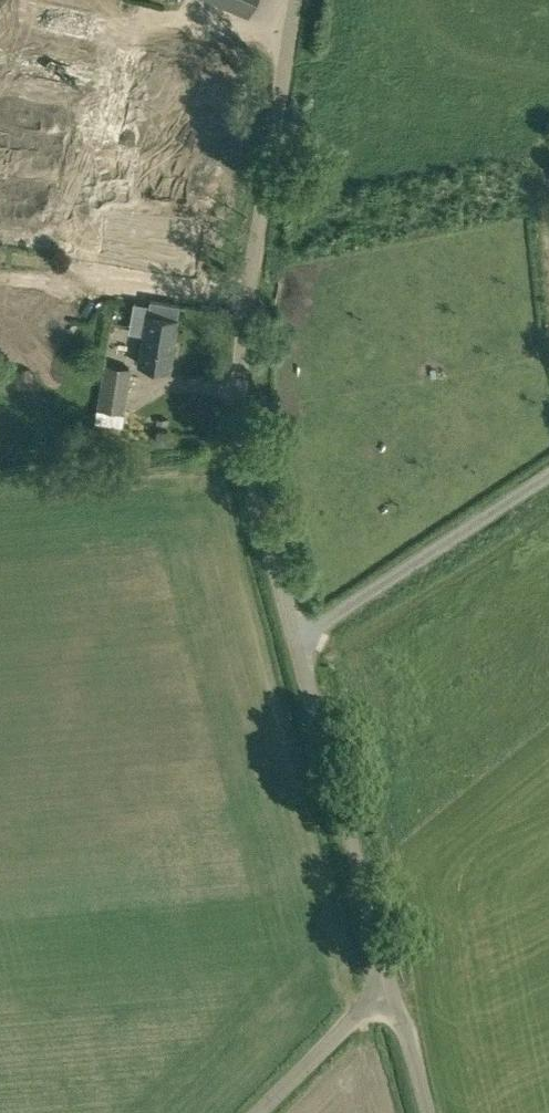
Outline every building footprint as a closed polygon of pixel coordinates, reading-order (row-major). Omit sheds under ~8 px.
[(249,13),(254,0),(219,0),(249,13)] [(75,75),(72,89),(85,92),(89,78),(75,75)] [(138,363),(171,368),(180,318),(177,318),(180,304),(150,299),(148,313),(147,313),(138,363)] [(97,408),(126,413),(134,368),(105,363),(97,408)] [(156,429),(157,442),(169,441),(169,429),(156,429)]
